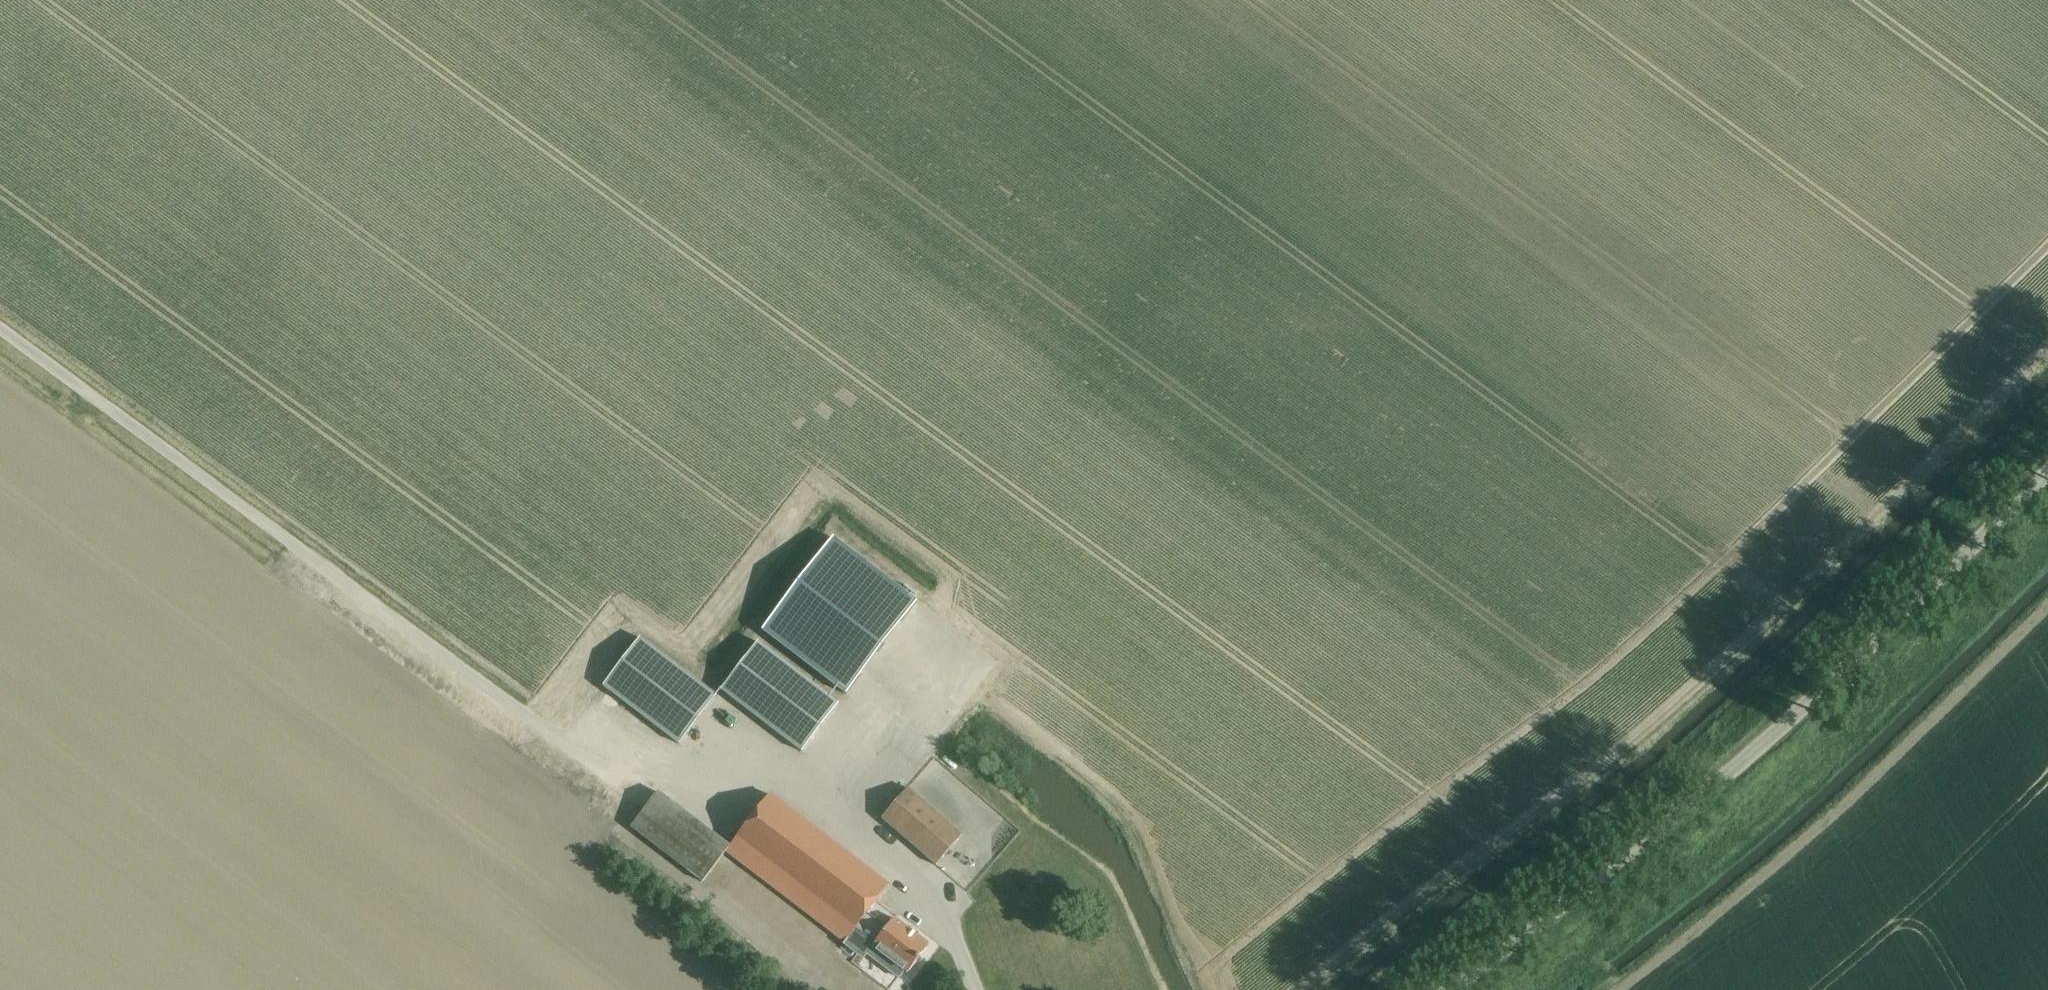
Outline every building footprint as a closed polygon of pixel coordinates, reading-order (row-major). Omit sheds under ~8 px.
[(762,630),(846,695),(917,603),(832,538),(762,630)] [(641,638),(604,686),(679,743),(716,696),(641,638)] [(758,642),(721,689),(802,752),(838,704),(758,642)] [(936,866),(962,836),(908,789),(882,819),(936,866)] [(658,792),(631,827),(703,882),(726,852),(845,943),(855,930),(874,944),(872,947),(868,952),(901,977),(905,972),(907,974),(929,945),(894,918),(887,928),(867,914),(889,886),(769,795),(730,847),(658,792)]
